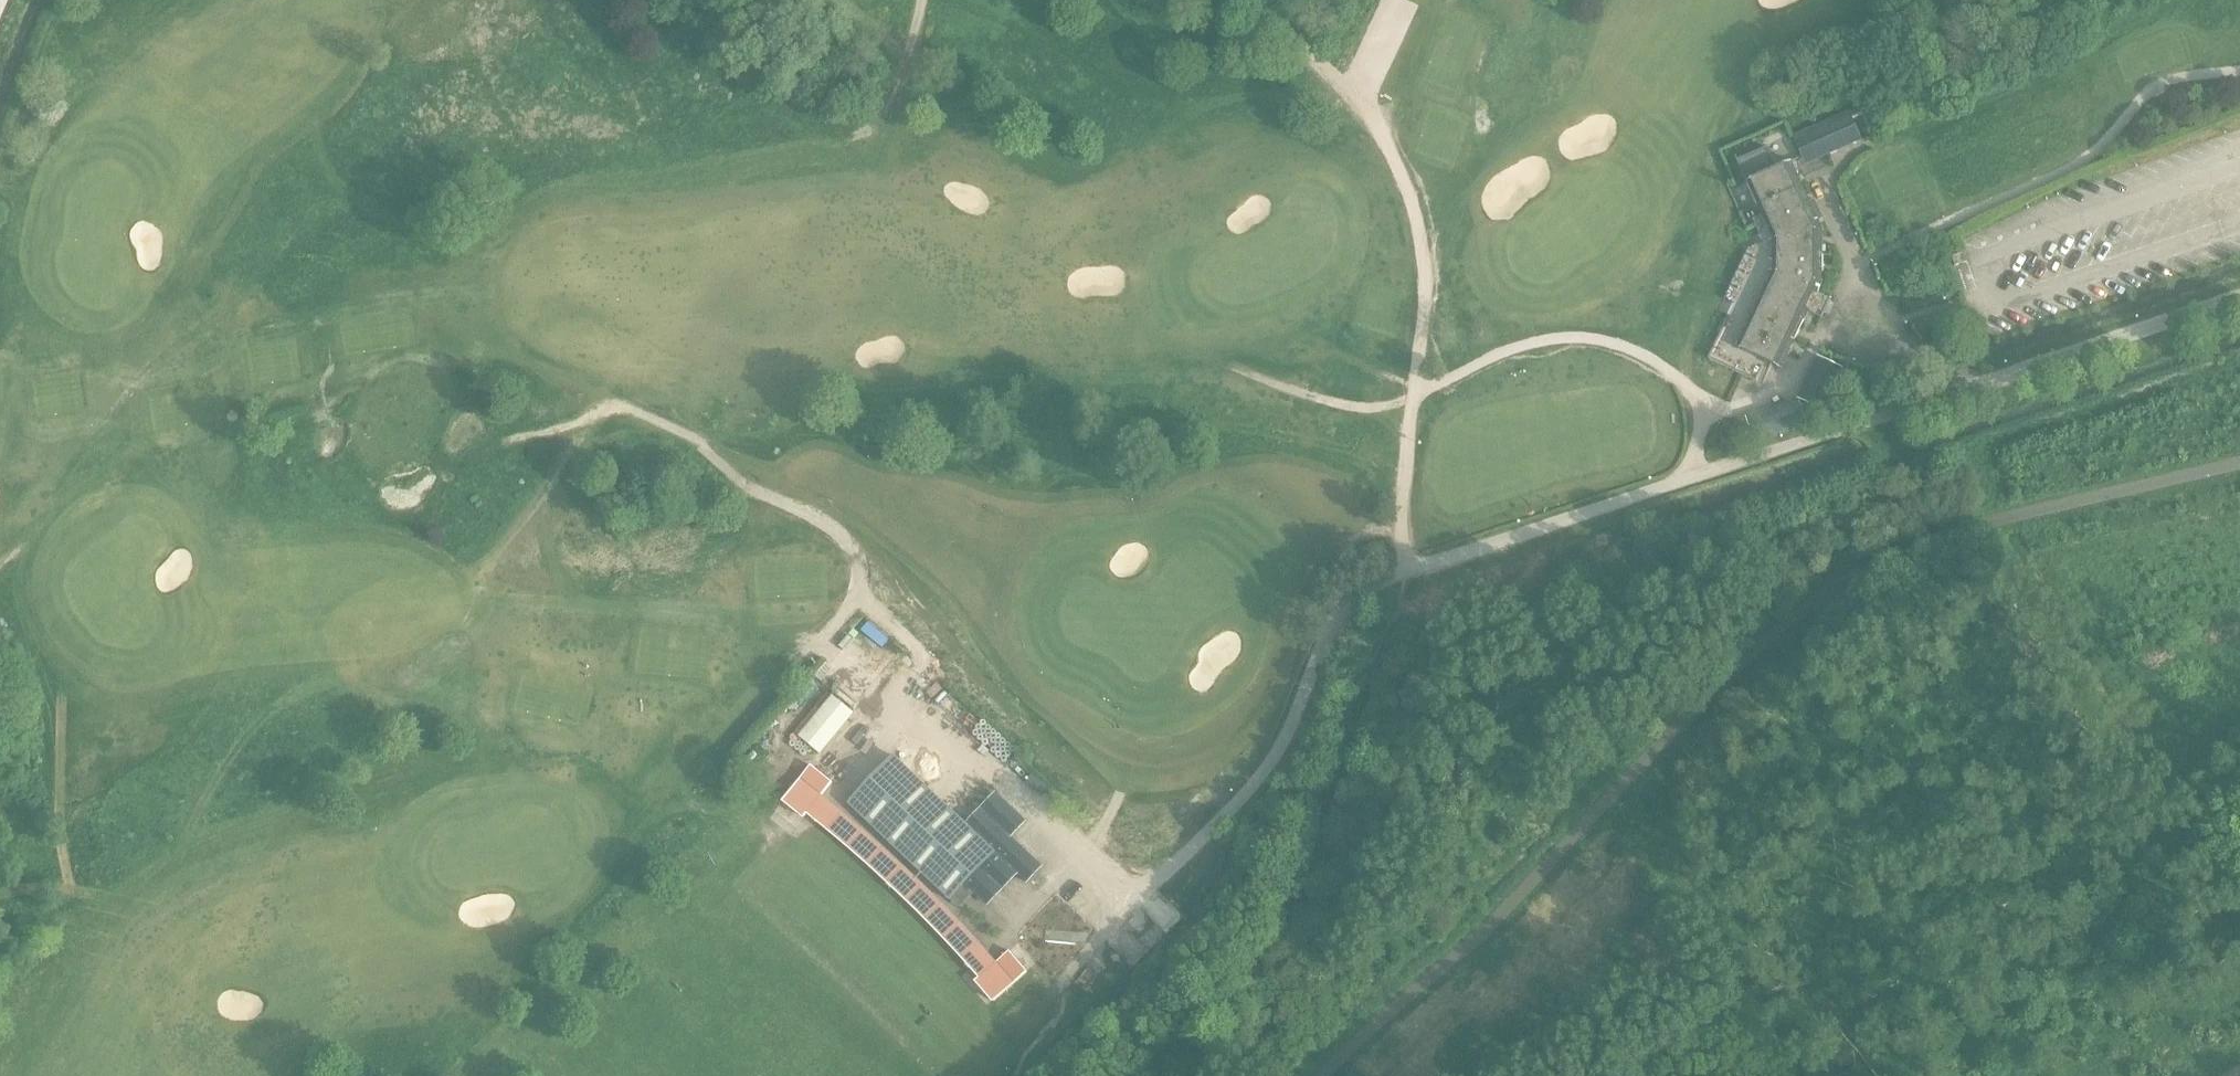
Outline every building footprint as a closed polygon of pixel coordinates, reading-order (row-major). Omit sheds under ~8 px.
[(1861,140),(1849,113),(1849,112),(1805,132),(1817,160),(1861,140)] [(1763,243),(1708,359),(1756,382),(1766,363),(1781,370),(1808,313),(1815,316),(1824,296),(1818,293),(1822,283),(1823,230),(1792,161),(1776,168),(1767,147),(1738,160),(1736,157),(1735,157),(1765,221),(1756,226),(1763,243)] [(1967,262),(1964,252),(1952,256),(1955,266),(1967,262)] [(1797,399),(1824,411),(1844,368),(1817,356),(1797,399)] [(1782,411),(1749,422),(1756,443),(1806,426),(1797,401),(1780,407),(1782,411)] [(820,755),(854,715),(832,696),(798,737),(820,755)] [(970,832),(892,758),(848,805),(958,909),(972,894),(979,900),(987,907),(1017,876),(1024,884),(1039,867),(1007,838),(1022,821),(1000,800),(970,832)] [(782,801),(803,819),(807,814),(840,842),(892,888),(954,950),(979,979),(975,982),(993,1003),(1027,973),(1010,952),(997,963),(936,898),(821,796),(832,784),(811,766),(782,801)] [(1136,962),(1152,948),(1127,920),(1110,934),(1136,962)]
